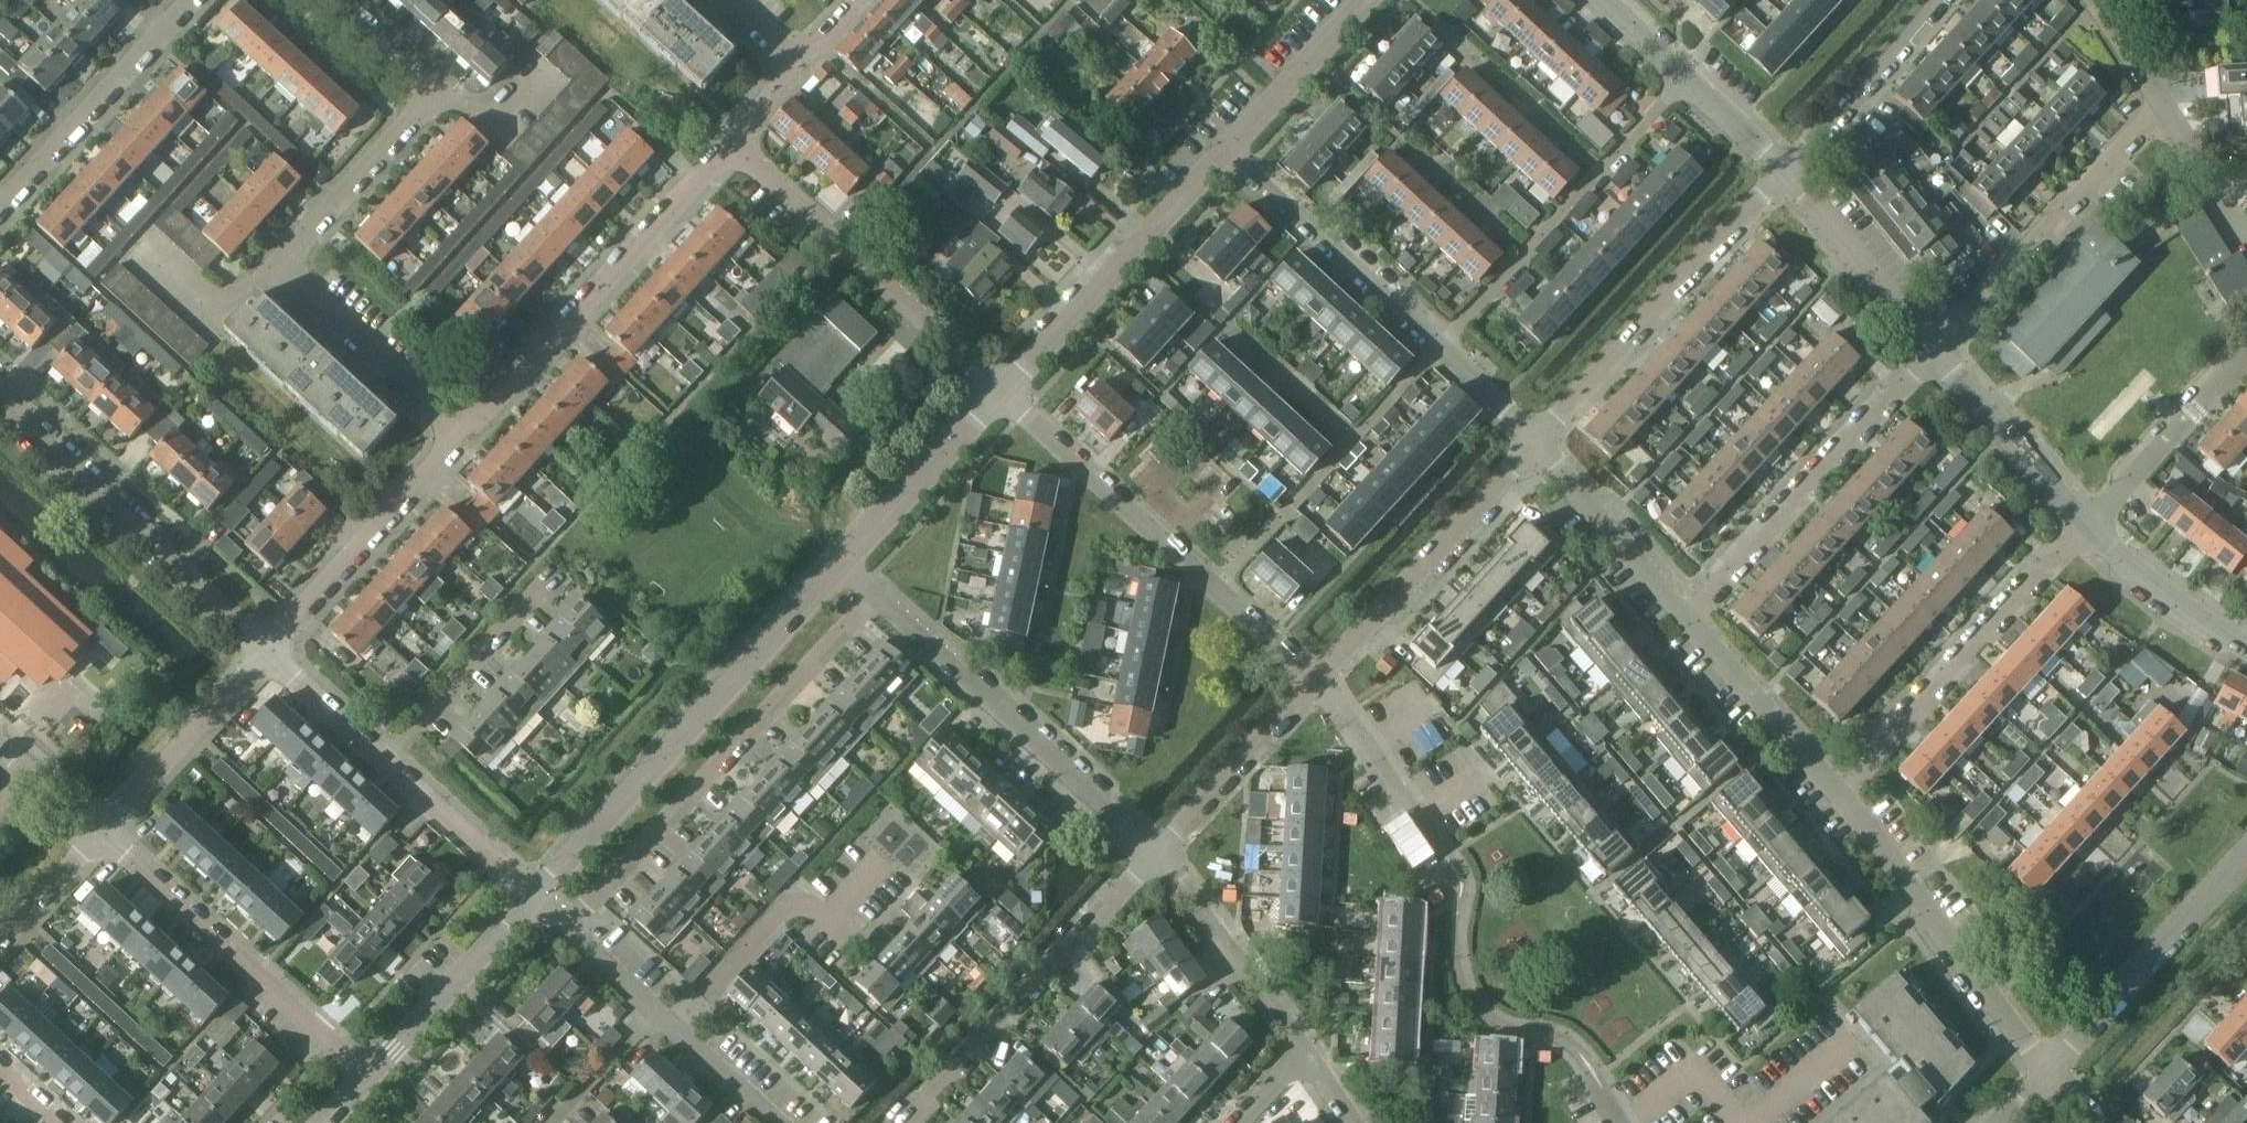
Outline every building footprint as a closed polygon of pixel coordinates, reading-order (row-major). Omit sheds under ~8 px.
[(18,23),(33,6),(26,0),(19,0),(7,12),(18,23)] [(102,34),(122,12),(108,0),(80,0),(74,8),(102,34)] [(413,14),(426,0),(398,0),(413,14)] [(413,14),(433,33),(453,10),(442,0),(426,0),(413,14)] [(515,6),(508,0),(497,0),(496,2),(508,13),(515,6)] [(735,54),(676,0),(605,0),(704,90),(736,55),(735,54)] [(916,9),(917,9),(907,0),(884,0),(875,9),(897,30),(907,19),(932,43),(941,33),(916,9)] [(925,0),(907,0),(917,9),(925,0)] [(952,3),(961,12),(970,1),(969,0),(955,0),(952,3)] [(1079,4),(1095,19),(1112,0),(1083,0),(1079,4)] [(1126,0),(1120,0),(1113,7),(1121,15),(1131,5),(1126,0)] [(1518,0),(1479,0),(1488,9),(1486,11),(1498,22),(1518,0)] [(1498,22),(1519,42),(1544,15),(1528,0),(1518,0),(1498,22)] [(1558,6),(1567,15),(1574,6),(1568,0),(1563,0),(1558,6)] [(1696,4),(1715,22),(1736,0),(1700,0),(1696,4)] [(1806,0),(1795,0),(1783,14),(1808,37),(1825,18),(1806,0)] [(1825,18),(1842,0),(1806,0),(1825,18)] [(2010,26),(1983,0),(1965,19),(1993,45),(2010,26)] [(2020,0),(1983,0),(2010,26),(2028,7),(2020,0)] [(2208,0),(2189,0),(2189,7),(2188,14),(2207,15),(2208,0)] [(2207,15),(2225,15),(2226,0),(2208,0),(2207,15)] [(952,3),(950,5),(942,14),(951,22),(961,12),(952,3)] [(238,49),(263,22),(243,4),(219,31),(238,49)] [(1104,17),(1112,25),(1121,15),(1113,7),(1104,17)] [(1742,7),(1735,15),(1747,27),(1755,18),(1742,7)] [(56,27),(85,53),(102,34),(74,8),(56,27)] [(897,30),(875,9),(856,30),(879,51),(885,43),(897,30)] [(452,50),(472,28),(453,10),(433,33),(452,50)] [(527,31),(534,23),(522,12),(515,20),(527,31)] [(1076,21),(1068,13),(1058,24),(1067,31),(1076,21)] [(1808,37),(1783,14),(1767,30),(1765,33),(1791,56),(1808,37)] [(1544,15),(1519,42),(1540,61),(1565,34),(1544,15)] [(1748,52),(1773,75),(1791,56),(1765,33),(1767,30),(1755,18),(1747,27),(1753,32),(1756,29),(1763,36),(1748,52)] [(1993,45),(1965,19),(1948,38),(1975,63),(1993,45)] [(263,22),(238,49),(258,66),(282,39),(263,22)] [(1593,39),(1601,31),(1592,22),(1584,30),(1593,39)] [(1049,34),(1057,41),(1067,31),(1058,24),(1049,34)] [(1415,24),(1415,25),(1397,44),(1422,67),(1440,48),(1415,24)] [(37,47),(66,74),(85,53),(56,27),(37,47)] [(472,28),(452,50),(471,68),(491,46),(472,28)] [(1128,36),(1148,56),(1140,65),(1164,88),(1180,71),(1156,48),(1135,28),(1128,36)] [(837,51),(859,71),(879,51),(856,30),(837,51)] [(568,42),(556,31),(539,51),(550,61),(568,42)] [(1172,31),(1156,48),(1180,71),(1196,54),(1172,31)] [(1601,31),(1593,39),(1603,48),(1610,40),(1601,31)] [(1565,34),(1540,61),(1561,81),(1586,54),(1565,34)] [(1975,63),(1948,38),(1930,57),(1957,82),(1975,63)] [(282,39),(258,66),(277,84),(301,57),(282,39)] [(550,61),(561,72),(579,53),(568,42),(550,61)] [(1422,67),(1397,44),(1379,63),(1405,86),(1422,67)] [(490,85),(510,63),(491,46),(471,68),(490,85)] [(23,88),(32,78),(48,93),(66,74),(37,47),(20,66),(0,47),(0,67),(23,88)] [(2059,65),(2066,58),(2056,49),(2050,56),(2059,65)] [(573,82),(591,63),(579,53),(561,72),(573,82)] [(1586,54),(1561,81),(1582,100),(1607,73),(1586,54)] [(901,58),(895,65),(904,73),(913,64),(904,55),(901,58)] [(188,65),(207,82),(208,82),(215,75),(195,57),(188,65)] [(301,57),(277,84),(296,101),(321,74),(301,57)] [(1957,82),(1930,57),(1913,76),(1940,101),(1957,82)] [(828,62),(815,76),(822,82),(835,68),(828,62)] [(591,63),(573,82),(592,100),(610,81),(591,63)] [(1405,86),(1379,63),(1361,82),(1386,106),(1405,86)] [(904,73),(895,65),(884,76),(894,84),(904,73)] [(1124,81),(1148,104),(1164,88),(1140,65),(1124,81)] [(2009,86),(2021,73),(2013,66),(2001,79),(2009,86)] [(2204,69),(2207,99),(2227,97),(2246,96),(2246,66),(2204,69)] [(11,132),(30,112),(14,97),(23,88),(0,67),(0,84),(2,86),(0,89),(0,122),(11,132)] [(1442,77),(1448,83),(1456,75),(1449,69),(1442,77)] [(163,90),(190,114),(207,95),(181,70),(163,90)] [(1478,82),(1466,70),(1441,97),(1460,115),(1487,85),(1481,79),(1478,82)] [(2038,70),(2032,76),(2041,85),(2047,78),(2038,70)] [(2104,95),(2079,71),(2061,91),(2087,114),(2104,95)] [(1607,73),(1582,100),(1595,111),(1597,109),(1606,117),(1626,95),(1617,87),(1619,84),(1607,73)] [(321,74),(296,101),(316,119),(340,92),(321,74)] [(215,75),(208,82),(227,100),(234,92),(215,75)] [(1940,101),(1913,76),(1895,95),(1906,106),(1898,115),(1921,136),(1929,127),(1922,120),(1940,101)] [(1433,86),(1440,92),(1448,83),(1442,77),(1433,86)] [(1148,104),(1124,81),(1108,98),(1132,121),(1148,104)] [(592,100),(573,82),(564,92),(583,110),(592,100)] [(1487,85),(1460,115),(1478,132),(1503,104),(1491,93),(1493,91),(1487,85)] [(1426,94),(1432,100),(1440,92),(1433,86),(1426,94)] [(1988,110),(2002,95),(1994,88),(1980,103),(1988,110)] [(2020,89),(2015,96),(2024,104),(2030,98),(2020,89)] [(190,114),(163,90),(146,109),(172,134),(190,114)] [(2087,114),(2061,91),(2043,110),(2069,134),(2087,114)] [(234,92),(227,100),(246,118),(253,110),(234,92)] [(317,135),(324,127),(335,137),(360,110),(340,92),(316,119),(309,127),(317,135)] [(583,110),(564,92),(556,101),(575,119),(583,110)] [(860,92),(839,115),(845,121),(867,98),(860,92)] [(1418,102),(1424,108),(1432,100),(1426,94),(1418,102)] [(2227,97),(2230,126),(2246,124),(2246,96),(2227,97)] [(867,98),(845,121),(851,127),(873,104),(867,98)] [(575,119),(556,101),(547,111),(566,128),(575,119)] [(792,101),(771,124),(791,142),(812,119),(792,101)] [(1418,102),(1410,111),(1416,117),(1424,108),(1418,102)] [(1978,120),(1987,111),(1978,102),(1969,112),(1978,120)] [(581,124),(589,131),(607,111),(599,104),(581,124)] [(1503,104),(1478,132),(1497,149),(1524,118),(1517,112),(1515,115),(1503,104)] [(1322,127),(1347,150),(1365,131),(1340,108),(1322,127)] [(172,134),(146,109),(128,129),(154,153),(172,134)] [(2001,109),(1994,116),(2005,126),(2012,119),(2001,109)] [(253,110),(246,118),(265,136),(272,128),(253,110)] [(2069,134),(2043,110),(2026,129),(2051,153),(2069,134)] [(547,111),(538,120),(558,138),(566,128),(547,111)] [(1416,117),(1410,111),(1402,119),(1408,125),(1416,117)] [(1576,124),(1602,149),(1611,139),(1586,114),(1576,124)] [(239,124),(229,115),(211,135),(221,144),(239,124)] [(1042,159),(1052,146),(1092,179),(1105,163),(1079,142),(1083,137),(1060,118),(1050,130),(1043,124),(1036,132),(1018,117),(1008,131),(1042,159)] [(1960,140),(1969,130),(1955,117),(1946,126),(1960,140)] [(1524,118),(1497,149),(1515,166),(1540,138),(1528,127),(1530,124),(1524,118)] [(812,119),(791,142),(810,160),(831,137),(812,119)] [(1991,119),(1984,127),(1995,137),(2002,130),(1991,119)] [(558,138),(538,120),(530,129),(549,147),(558,138)] [(490,145),(464,121),(446,141),(472,165),(490,145)] [(11,132),(0,122),(0,144),(11,132)] [(1661,136),(1670,144),(1682,132),(1673,123),(1661,136)] [(563,143),(571,150),(589,131),(581,124),(563,143)] [(989,141),(1016,162),(1027,148),(1001,127),(989,141)] [(1347,150),(1322,127),(1304,146),(1329,169),(1347,150)] [(272,128),(265,136),(284,154),(291,145),(272,128)] [(154,153),(128,129),(110,148),(137,172),(154,153)] [(226,148),(234,155),(252,136),(244,129),(226,148)] [(549,147),(530,129),(521,139),(540,156),(549,147)] [(1896,163),(1916,148),(1896,129),(1849,168),(1866,188),(1896,163)] [(1984,129),(1978,135),(1989,145),(1995,139),(1984,129)] [(2051,153),(2026,129),(2008,148),(2034,172),(2051,153)] [(610,150),(636,174),(654,154),(628,130),(610,150)] [(193,154),(203,163),(221,144),(211,135),(193,154)] [(850,154),(839,144),(831,137),(810,160),(829,177),(850,154)] [(1540,138),(1515,166),(1533,183),(1561,152),(1554,146),(1552,149),(1540,138)] [(540,156),(521,139),(512,148),(532,166),(540,156)] [(428,160),(454,184),(472,165),(446,141),(428,160)] [(545,162),(553,170),(571,150),(563,143),(545,162)] [(1657,170),(1682,193),(1699,173),(1687,161),(1693,154),(1683,144),(1676,151),(1676,150),(1657,170)] [(304,171),(311,163),(291,145),(284,154),(304,171)] [(1329,169),(1304,146),(1286,165),(1311,188),(1329,169)] [(1966,146),(1958,154),(1969,165),(1977,156),(1966,146)] [(137,172),(110,148),(93,167),(119,191),(137,172)] [(209,168),(216,175),(234,155),(226,148),(209,168)] [(532,166),(512,148),(504,157),(515,167),(523,175),(532,166)] [(1933,169),(1916,148),(1896,163),(1866,188),(1883,210),(1914,185),(1933,169)] [(2034,172),(2008,148),(1990,168),(2016,191),(2034,172)] [(592,169),(619,193),(636,174),(610,150),(592,169)] [(1365,160),(1372,166),(1379,158),(1373,151),(1365,160)] [(1561,152),(1533,183),(1552,200),(1578,172),(1564,160),(1566,158),(1561,152)] [(252,169),(258,174),(257,176),(284,200),(302,180),(275,156),(272,159),(266,153),(252,169)] [(1384,197),(1411,168),(1405,162),(1402,164),(1390,153),(1365,179),(1366,180),(1358,188),(1376,205),(1384,197)] [(176,173),(185,182),(203,163),(193,154),(176,173)] [(850,154),(829,177),(849,195),(870,172),(850,154)] [(1640,166),(1631,158),(1621,169),(1630,177),(1640,166)] [(890,159),(874,177),(888,190),(904,172),(890,159)] [(410,180),(436,203),(454,184),(428,160),(410,180)] [(1357,168),(1364,175),(1372,166),(1365,160),(1357,168)] [(1007,188),(973,161),(960,177),(994,204),(1007,188)] [(1914,185),(1883,210),(1902,232),(1932,207),(1953,189),(1986,219),(1995,209),(1972,188),(1943,161),(1933,169),(1914,185)] [(319,187),(331,174),(319,162),(307,175),(319,187)] [(528,182),(535,189),(553,170),(545,162),(528,182)] [(119,191),(93,167),(75,187),(102,211),(119,191)] [(496,187),(505,195),(523,175),(515,167),(496,187)] [(191,187),(199,195),(216,175),(209,168),(191,187)] [(1349,176),(1356,183),(1364,175),(1357,168),(1349,176)] [(1411,168),(1384,197),(1403,214),(1427,187),(1415,176),(1417,174),(1411,168)] [(2016,191),(1990,168),(1972,188),(1995,209),(1997,212),(2016,191)] [(575,189),(601,213),(619,193),(592,169),(575,189)] [(1612,180),(1621,188),(1630,177),(1621,169),(1612,180)] [(1682,193),(1657,170),(1640,189),(1664,211),(1682,193)] [(1057,222),(1076,199),(1053,180),(1051,182),(1039,171),(1022,192),(1038,205),(1038,206),(1057,222)] [(158,192),(168,201),(185,182),(176,173),(158,192)] [(239,195),(266,220),(284,200),(257,176),(239,195)] [(1341,185),(1348,191),(1356,183),(1349,176),(1341,185)] [(908,192),(930,212),(943,197),(922,177),(908,192)] [(393,199),(418,223),(436,203),(410,180),(393,199)] [(510,201),(518,208),(535,189),(528,182),(510,201)] [(1334,193),(1341,199),(1348,191),(1341,185),(1334,193)] [(1493,197),(1507,210),(1518,199),(1504,186),(1493,197)] [(102,211),(75,187),(58,206),(84,230),(102,211)] [(173,207),(181,214),(199,195),(191,187),(173,207)] [(479,207),(487,215),(505,195),(496,187),(479,207)] [(1427,187),(1403,214),(1421,231),(1448,201),(1441,196),(1439,198),(1427,187)] [(557,208),(583,232),(601,213),(575,189),(557,208)] [(1664,211),(1640,189),(1622,208),(1647,230),(1664,211)] [(1599,198),(1590,190),(1581,200),(1590,209),(1599,198)] [(140,212),(150,220),(168,201),(158,192),(140,212)] [(1341,199),(1334,193),(1326,202),(1332,208),(1341,199)] [(221,215),(248,240),(266,220),(239,195),(221,215)] [(2198,209),(2190,197),(2166,212),(2174,224),(2198,209)] [(375,218),(401,242),(418,223),(393,199),(375,218)] [(1571,211),(1580,219),(1590,209),(1581,200),(1571,211)] [(492,220),(500,228),(518,208),(510,201),(492,220)] [(1448,201),(1421,231),(1440,248),(1464,221),(1451,209),(1454,207),(1448,201)] [(1526,228),(1536,217),(1520,203),(1510,214),(1526,228)] [(1948,230),(1950,229),(1947,226),(1955,220),(1944,205),(1936,211),(1932,207),(1902,232),(1919,253),(1923,250),(1936,267),(1939,265),(1957,286),(1987,260),(1970,241),(1963,247),(1948,230)] [(84,230),(58,206),(40,226),(66,250),(84,230)] [(1220,232),(1246,256),(1270,231),(1244,206),(1220,232)] [(156,225),(166,234),(183,216),(181,214),(173,207),(156,225)] [(461,226),(469,234),(487,215),(479,207),(461,226)] [(539,227),(565,251),(583,232),(557,208),(539,227)] [(1647,230),(1622,208),(1605,227),(1629,249),(1647,230)] [(1027,253),(1046,230),(1021,209),(1002,232),(1027,253)] [(2183,237),(2206,222),(2198,209),(2174,224),(2183,237)] [(746,235),(719,210),(700,230),(736,263),(743,255),(735,247),(746,235)] [(123,231),(132,240),(150,220),(140,212),(123,231)] [(221,215),(203,235),(212,243),(222,252),(230,260),(248,240),(221,215)] [(193,225),(183,216),(166,234),(176,243),(193,225)] [(401,242),(375,218),(357,238),(383,262),(401,242)] [(944,268),(958,282),(981,303),(1013,268),(992,248),(1001,239),(975,218),(956,238),(964,246),(953,258),(944,268)] [(474,240),(482,247),(500,228),(492,220),(474,240)] [(1464,221),(1440,248),(1458,264),(1485,235),(1478,229),(1475,232),(1464,221)] [(2191,249),(2214,234),(2206,222),(2183,237),(2191,249)] [(203,235),(193,225),(176,243),(186,252),(203,235)] [(443,246),(452,254),(469,234),(461,226),(443,246)] [(521,247),(548,271),(565,251),(539,227),(521,247)] [(1629,249),(1605,227),(1587,246),(1612,268),(1629,249)] [(2095,227),(2087,235),(1999,331),(2003,336),(1993,350),(2021,376),(2035,365),(2040,369),(2043,365),(2057,374),(2108,319),(2098,305),(2136,263),(2120,248),(2125,242),(2118,236),(2112,242),(2095,227)] [(1564,237),(1555,229),(1545,239),(1554,247),(1564,237)] [(681,251),(708,275),(717,283),(736,263),(700,230),(681,251)] [(105,250),(115,259),(132,240),(123,231),(105,250)] [(47,257),(53,250),(34,232),(27,239),(47,257)] [(1246,256),(1220,232),(1196,257),(1223,282),(1231,273),(1240,282),(1247,274),(1238,265),(1246,256)] [(2222,246),(2214,234),(2191,249),(2199,261),(2222,246)] [(212,243),(203,235),(186,252),(196,261),(212,243)] [(1485,235),(1458,264),(1477,281),(1501,255),(1488,243),(1491,241),(1485,235)] [(1535,250),(1544,258),(1554,247),(1545,239),(1535,250)] [(457,259),(465,266),(482,247),(474,240),(457,259)] [(222,252),(212,243),(196,261),(205,270),(222,252)] [(1743,262),(1769,287),(1787,267),(1760,243),(1743,262)] [(425,265),(434,273),(452,254),(443,246),(425,265)] [(1612,268),(1587,246),(1570,265),(1594,287),(1612,268)] [(2207,274),(2230,259),(2222,246),(2199,261),(2207,274)] [(504,266),(530,290),(548,271),(521,247),(504,266)] [(793,249),(779,264),(760,285),(773,297),(792,276),(798,282),(813,266),(793,249)] [(53,250),(47,257),(65,273),(67,270),(70,273),(73,269),(72,268),(72,267),(53,250)] [(87,269),(97,278),(115,259),(105,250),(87,269)] [(708,275),(681,251),(662,271),(689,296),(708,275)] [(1273,281),(1289,296),(1292,299),(1317,271),(1298,254),(1273,281)] [(2231,310),(2246,299),(2246,271),(2237,255),(2230,259),(2207,274),(2231,310)] [(439,278),(447,286),(465,266),(457,259),(439,278)] [(1769,287),(1743,262),(1725,281),(1752,306),(1769,287)] [(1803,301),(1823,280),(1804,262),(1794,272),(1807,284),(1797,295),(1803,301)] [(130,273),(120,264),(102,283),(112,293),(130,273)] [(416,293),(433,274),(434,273),(425,265),(407,285),(416,293)] [(1594,287),(1570,265),(1553,284),(1577,306),(1594,287)] [(486,286),(512,310),(530,290),(504,266),(486,286)] [(67,270),(65,273),(86,293),(93,285),(72,267),(72,268),(73,269),(70,273),(67,270)] [(19,287),(20,287),(26,281),(17,273),(11,280),(1,270),(0,269),(0,308),(19,287)] [(689,296),(662,271),(644,291),(671,316),(689,296)] [(1317,271),(1292,299),(1311,316),(1336,289),(1317,271)] [(122,302),(140,282),(130,273),(112,293),(122,302)] [(1577,306),(1553,284),(1544,293),(1534,284),(1535,282),(1527,274),(1516,286),(1559,325),(1577,306)] [(429,306),(447,286),(439,278),(421,298),(429,306)] [(1752,306),(1725,281),(1708,300),(1734,324),(1752,306)] [(132,311),(150,291),(140,282),(122,302),(132,311)] [(754,318),(772,298),(773,297),(760,285),(749,297),(743,291),(734,300),(754,318)] [(468,305),(495,329),(512,310),(486,286),(468,305)] [(1559,325),(1516,286),(1507,296),(1515,304),(1517,302),(1527,312),(1518,322),(1542,344),(1559,325)] [(20,287),(19,287),(0,308),(0,318),(14,331),(38,304),(39,305),(45,298),(35,289),(29,296),(20,287)] [(1336,289),(1311,316),(1329,333),(1355,306),(1336,289)] [(142,320),(160,300),(150,291),(132,311),(142,320)] [(671,316),(644,291),(625,312),(652,337),(671,316)] [(1149,310),(1176,335),(1192,318),(1165,293),(1149,310)] [(1843,311),(1825,294),(1811,309),(1829,326),(1843,311)] [(365,458),(397,423),(258,295),(225,330),(365,458)] [(836,295),(819,313),(776,359),(785,368),(759,396),(799,434),(815,416),(829,429),(823,437),(840,453),(859,433),(842,417),(840,418),(825,404),(827,403),(820,397),(879,334),(836,295)] [(152,329),(170,310),(160,300),(142,320),(152,329)] [(1734,324),(1708,300),(1690,319),(1717,343),(1734,324)] [(112,303),(104,312),(126,332),(129,328),(127,325),(131,320),(112,303)] [(53,347),(71,327),(61,317),(57,322),(39,305),(38,304),(14,331),(33,349),(43,338),(53,347)] [(495,329),(468,305),(450,325),(477,349),(495,329)] [(1355,306),(1329,333),(1348,351),(1374,323),(1355,306)] [(1779,309),(1768,321),(1776,329),(1787,317),(1779,309)] [(162,339),(180,319),(170,310),(152,329),(162,339)] [(1176,335),(1149,310),(1134,326),(1160,351),(1176,335)] [(652,337),(625,312),(606,333),(617,343),(605,356),(626,375),(638,362),(633,357),(652,337)] [(172,348),(190,328),(180,319),(162,339),(172,348)] [(1717,343),(1690,319),(1673,337),(1699,362),(1717,343)] [(143,347),(151,339),(131,320),(127,325),(129,328),(126,332),(143,347)] [(741,333),(728,321),(722,327),(735,339),(741,333)] [(1776,329),(1768,321),(1758,333),(1766,340),(1776,329)] [(71,327),(53,347),(64,356),(53,367),(73,386),(106,349),(77,322),(72,327),(71,327)] [(1374,323),(1348,351),(1367,368),(1392,341),(1374,323)] [(1160,351),(1134,326),(1118,343),(1145,368),(1160,351)] [(1784,346),(1796,333),(1788,326),(1776,338),(1784,346)] [(716,334),(729,345),(735,339),(722,327),(716,334)] [(182,357),(200,337),(190,328),(172,348),(182,357)] [(1197,333),(1188,344),(1196,351),(1205,340),(1197,333)] [(1816,351),(1843,376),(1859,358),(1832,333),(1816,351)] [(192,366),(210,346),(200,337),(182,357),(192,366)] [(1699,362),(1673,337),(1655,356),(1682,381),(1699,362)] [(151,339),(143,347),(165,367),(168,363),(165,360),(169,355),(151,339)] [(1386,386),(1411,358),(1392,341),(1367,368),(1386,386)] [(1209,389),(1235,360),(1216,343),(1190,371),(1209,389)] [(1733,359),(1741,366),(1752,355),(1744,347),(1733,359)] [(1764,368),(1776,355),(1768,348),(1756,361),(1764,368)] [(106,349),(73,386),(92,403),(117,376),(117,377),(126,367),(106,349)] [(1179,350),(1170,360),(1180,370),(1189,359),(1179,350)] [(1800,368),(1827,393),(1843,376),(1816,351),(1800,368)] [(175,376),(182,367),(169,355),(165,360),(168,363),(165,367),(175,376)] [(563,379),(590,404),(609,383),(614,388),(626,375),(605,356),(593,369),(582,358),(563,379)] [(1682,381),(1655,356),(1638,375),(1664,400),(1682,381)] [(1731,378),(1741,366),(1733,359),(1723,371),(1731,378)] [(1164,367),(1174,376),(1180,370),(1170,360),(1164,367)] [(1235,360),(1209,389),(1228,406),(1254,378),(1235,360)] [(1764,368),(1756,361),(1746,372),(1754,379),(1764,368)] [(703,374),(690,362),(684,369),(697,380),(703,374)] [(1134,377),(1119,363),(1110,372),(1125,386),(1134,377)] [(1314,364),(1302,376),(1314,386),(1325,374),(1314,364)] [(1784,385),(1811,410),(1827,393),(1800,368),(1784,385)] [(678,375),(691,387),(697,380),(684,369),(678,375)] [(1664,400),(1638,375),(1620,394),(1647,419),(1664,400)] [(127,386),(117,377),(117,376),(92,403),(112,421),(145,385),(136,377),(127,386)] [(1425,376),(1416,385),(1423,392),(1432,382),(1425,376)] [(1254,378),(1228,406),(1247,423),(1272,395),(1254,378)] [(590,404),(563,379),(544,399),(571,424),(590,404)] [(1091,423),(1116,396),(1101,382),(1075,409),(1091,423)] [(1725,394),(1733,401),(1744,390),(1736,382),(1725,394)] [(145,385),(112,421),(132,439),(142,428),(152,437),(169,418),(159,408),(164,402),(145,385)] [(1769,402),(1796,427),(1811,410),(1784,385),(1769,402)] [(1415,386),(1404,398),(1411,404),(1422,393),(1415,386)] [(1698,397),(1706,405),(1717,393),(1709,386),(1698,397)] [(1436,405),(1463,430),(1479,413),(1452,388),(1436,405)] [(210,393),(202,401),(222,419),(230,411),(210,393)] [(1647,419),(1620,394),(1603,413),(1629,437),(1647,419)] [(1723,413),(1733,401),(1725,394),(1715,406),(1723,413)] [(2246,417),(2246,394),(2235,406),(2246,417)] [(1272,395),(1247,423),(1265,440),(1291,412),(1272,395)] [(1116,396),(1091,423),(1110,441),(1118,432),(1128,441),(1152,415),(1139,403),(1132,411),(1116,396)] [(1695,417),(1706,405),(1698,397),(1687,409),(1695,417)] [(571,424),(544,399),(526,420),(553,445),(571,424)] [(1341,409),(1353,420),(1360,412),(1349,401),(1341,409)] [(1753,419),(1780,444),(1796,427),(1769,402),(1753,419)] [(1420,422),(1447,447),(1463,430),(1436,405),(1420,422)] [(2242,450),(2246,445),(2246,417),(2235,406),(2217,427),(2242,450)] [(1396,407),(1385,418),(1392,425),(1403,414),(1396,407)] [(230,411),(222,419),(240,436),(243,433),(246,435),(249,431),(250,429),(230,411)] [(176,412),(170,418),(169,418),(152,437),(161,445),(150,457),(171,475),(196,448),(177,430),(185,421),(176,412)] [(1291,412),(1265,440),(1284,458),(1310,430),(1291,412)] [(1585,432),(1611,457),(1629,437),(1603,413),(1585,432)] [(1704,417),(1694,429),(1702,436),(1712,424),(1704,417)] [(1384,419),(1374,430),(1381,437),(1391,426),(1384,419)] [(1737,435),(1765,461),(1780,444),(1753,419),(1737,435)] [(553,445),(526,420),(507,440),(534,465),(553,445)] [(1405,439),(1432,464),(1447,447),(1420,422),(1405,439)] [(1890,441),(1916,466),(1934,446),(1907,422),(1890,441)] [(1663,436),(1671,443),(1682,431),(1674,424),(1663,436)] [(2242,450),(2217,427),(2198,448),(2208,457),(2201,464),(2215,477),(2221,470),(2223,472),(2242,450)] [(261,455),(269,446),(250,429),(249,431),(246,435),(243,433),(240,436),(261,455)] [(641,441),(629,429),(623,436),(635,447),(641,441)] [(1691,448),(1702,436),(1694,429),(1683,440),(1691,448)] [(1310,430),(1284,458),(1303,475),(1329,447),(1310,430)] [(1934,439),(1952,456),(1958,450),(1940,433),(1934,439)] [(1737,435),(1722,452),(1749,478),(1765,461),(1737,435)] [(617,442),(629,454),(635,447),(623,436),(617,442)] [(1660,455),(1671,443),(1663,436),(1652,447),(1660,455)] [(204,439),(196,448),(171,475),(190,493),(216,466),(215,465),(208,458),(215,450),(204,439)] [(1389,456),(1416,481),(1432,464),(1405,439),(1389,456)] [(534,465),(507,440),(488,461),(515,485),(534,465)] [(1916,466),(1890,441),(1872,460),(1899,485),(1916,466)] [(1367,448),(1361,443),(1351,454),(1357,459),(1367,448)] [(1673,451),(1662,463),(1670,470),(1681,458),(1673,451)] [(1706,469),(1733,495),(1749,478),(1722,452),(1706,469)] [(1341,465),(1347,470),(1357,459),(1351,454),(1341,465)] [(1943,491),(1969,463),(1959,454),(1933,482),(1943,491)] [(1373,473),(1401,498),(1416,481),(1389,456),(1373,473)] [(216,466),(190,493),(209,511),(241,477),(221,458),(215,465),(216,466)] [(1899,485),(1872,460),(1855,479),(1881,503),(1899,485)] [(257,487),(262,491),(282,469),(273,461),(256,480),(260,484),(257,487)] [(515,485),(488,461),(469,481),(480,492),(468,505),(489,524),(501,511),(496,506),(515,485)] [(1239,471),(1250,481),(1259,471),(1247,461),(1239,471)] [(1635,482),(1647,470),(1639,462),(1627,475),(1635,482)] [(1670,470),(1662,463),(1652,474),(1660,482),(1670,470)] [(1690,486),(1718,512),(1733,495),(1706,469),(1690,486)] [(604,481),(591,470),(585,476),(598,488),(604,481)] [(281,506),(308,532),(327,512),(315,500),(324,490),(304,471),(294,482),(299,486),(281,506)] [(1358,490),(1385,515),(1401,498),(1373,473),(1358,490)] [(1274,504),(1287,489),(1270,474),(1257,488),(1274,504)] [(579,483),(592,494),(598,488),(585,476),(579,483)] [(1331,476),(1321,487),(1328,494),(1338,483),(1331,476)] [(1016,503),(1052,511),(1058,485),(1021,477),(1016,503)] [(1881,503),(1855,479),(1837,498),(1864,522),(1881,503)] [(236,501),(245,509),(262,491),(257,487),(260,484),(256,480),(236,501)] [(2171,482),(2149,508),(2170,524),(2191,498),(2171,482)] [(1649,493),(1641,486),(1630,498),(1638,505),(1649,493)] [(1674,503),(1702,529),(1718,512),(1690,486),(1674,503)] [(1319,489),(1308,500),(1316,507),(1326,496),(1319,489)] [(1954,489),(1943,502),(1951,509),(1962,496),(1954,489)] [(1342,507),(1369,532),(1385,515),(1358,490),(1342,507)] [(1918,501),(1926,508),(1936,497),(1928,490),(1918,501)] [(2222,502),(2231,509),(2238,500),(2230,493),(2222,502)] [(1864,522),(1837,498),(1820,517),(1846,541),(1864,522)] [(2191,498),(2170,524),(2191,540),(2212,514),(2191,498)] [(249,513),(245,509),(236,501),(219,520),(232,532),(249,513)] [(1918,501),(1907,513),(1915,521),(1926,508),(1918,501)] [(1941,520),(1951,509),(1943,502),(1933,513),(1941,520)] [(1052,511),(1016,503),(1011,528),(1047,536),(1052,511)] [(1686,546),(1702,529),(1674,503),(1658,521),(1686,546)] [(426,529),(453,554),(472,533),(476,537),(489,524),(468,505),(456,518),(445,508),(426,529)] [(308,532),(281,506),(263,526),(290,552),(308,532)] [(1369,532),(1342,507),(1326,524),(1353,549),(1369,532)] [(1969,526),(1996,550),(2012,533),(1985,508),(1969,526)] [(566,523),(553,511),(547,517),(560,529),(566,523)] [(2212,514),(2191,540),(2212,557),(2233,530),(2212,514)] [(1291,529),(1307,544),(1320,530),(1303,516),(1291,529)] [(542,524),(554,535),(560,529),(547,517),(542,524)] [(1846,541),(1820,517),(1802,536),(1829,560),(1846,541)] [(1508,540),(1513,545),(1540,570),(1566,541),(1545,522),(1536,532),(1525,521),(1508,540)] [(290,552),(263,526),(262,527),(257,523),(252,528),(256,533),(245,544),(273,570),(290,552)] [(1912,536),(1920,543),(1931,531),(1923,524),(1912,536)] [(1996,550),(1969,526),(1953,542),(1980,567),(1996,550)] [(1047,536),(1011,528),(1005,553),(1042,561),(1047,536)] [(1882,540),(1890,547),(1901,535),(1893,528),(1882,540)] [(227,529),(216,541),(236,559),(247,547),(227,529)] [(453,554),(426,529),(407,549),(434,574),(453,554)] [(2212,557),(2233,573),(2238,566),(2246,571),(2246,541),(2233,530),(2212,557)] [(89,634),(21,571),(30,561),(0,534),(0,674),(6,679),(19,665),(42,685),(89,634)] [(1829,560),(1802,536),(1785,555),(1811,579),(1829,560)] [(1909,554),(1920,543),(1912,536),(1901,547),(1909,554)] [(1523,588),(1540,570),(1513,545),(1508,540),(1507,541),(1508,542),(1493,558),(1517,581),(1516,582),(1523,588)] [(1879,559),(1890,547),(1882,540),(1872,552),(1879,559)] [(1980,567),(1953,542),(1938,559),(1965,584),(1980,567)] [(1267,586),(1293,559),(1276,543),(1251,571),(1267,586)] [(434,574),(407,549),(389,570),(415,594),(434,574)] [(1042,561),(1005,553),(1000,578),(1036,586),(1042,561)] [(1811,579),(1785,555),(1767,574),(1794,598),(1811,579)] [(1900,564),(1892,557),(1881,570),(1888,577),(1900,564)] [(1517,581),(1493,558),(1476,576),(1501,598),(1516,582),(1517,581)] [(1293,559),(1267,586),(1284,602),(1309,575),(1293,559)] [(1965,584),(1938,559),(1922,576),(1949,601),(1965,584)] [(1866,574),(1858,567),(1847,579),(1855,586),(1866,574)] [(415,594),(389,570),(370,590),(397,615),(415,594)] [(1881,570),(1871,581),(1879,588),(1888,577),(1881,570)] [(1794,598),(1767,574),(1750,593),(1776,617),(1794,598)] [(1506,606),(1500,600),(1501,598),(1476,576),(1460,593),(1465,598),(1491,622),(1506,606)] [(1949,601),(1922,576),(1907,593),(1933,618),(1949,601)] [(1036,586),(1000,578),(995,603),(1031,611),(1036,586)] [(504,590),(491,579),(485,585),(498,597),(504,590)] [(1568,596),(1577,586),(1570,579),(1561,589),(1568,596)] [(1844,598),(1855,586),(1847,579),(1836,590),(1844,598)] [(1135,607),(1171,614),(1176,588),(1140,581),(1135,607)] [(479,591),(492,603),(498,597),(485,585),(479,591)] [(2048,609),(2073,633),(2084,620),(2088,624),(2096,616),(2067,589),(2048,609)] [(397,615),(370,590),(351,610),(378,635),(397,615)] [(1860,592),(1849,604),(1857,611),(1868,599),(1860,592)] [(1491,622),(1465,598),(1460,593),(1444,611),(1449,615),(1475,640),(1491,622)] [(1776,617),(1750,593),(1732,612),(1759,637),(1776,617)] [(1933,618),(1907,593),(1891,610),(1918,635),(1933,618)] [(1545,607),(1552,613),(1561,604),(1554,597),(1545,607)] [(1611,618),(1612,619),(1613,618),(1596,598),(1584,608),(1576,598),(1556,619),(1579,646),(1611,618)] [(550,624),(587,658),(613,630),(580,599),(567,614),(563,610),(550,624)] [(1091,602),(1087,622),(1102,625),(1106,605),(1091,602)] [(1031,611),(995,603),(990,629),(1026,636),(1031,611)] [(1813,616),(1821,623),(1832,611),(1824,604),(1813,616)] [(1846,623),(1857,611),(1849,604),(1838,616),(1846,623)] [(1171,614),(1135,607),(1130,632),(1166,639),(1171,614)] [(1552,613),(1545,607),(1535,616),(1543,623),(1552,613)] [(2073,633),(2048,609),(2029,629),(2054,653),(2073,633)] [(332,631),(359,656),(378,635),(351,610),(332,631)] [(1918,635),(1891,610),(1875,627),(1902,652),(1918,635)] [(1475,640),(1449,615),(1444,611),(1429,627),(1428,626),(1427,628),(1433,633),(1459,657),(1475,640)] [(1808,637),(1820,624),(1811,615),(1799,628),(1808,637)] [(1594,664),(1627,636),(1612,619),(1611,618),(1579,646),(1594,664)] [(466,631),(453,620),(447,626),(460,638),(466,631)] [(587,658),(550,624),(538,637),(542,641),(529,655),(562,685),(587,658)] [(460,638),(447,626),(441,633),(454,644),(460,638)] [(1828,627),(1817,639),(1825,646),(1836,634),(1828,627)] [(1902,652),(1875,627),(1860,644),(1887,669),(1902,652)] [(1459,657),(1433,633),(1427,628),(1410,646),(1421,656),(1412,666),(1433,685),(1459,657)] [(2054,653),(2029,629),(2011,649),(2036,673),(2054,653)] [(1166,639),(1130,632),(1125,657),(1161,664),(1166,639)] [(1512,642),(1520,649),(1529,639),(1522,632),(1512,642)] [(1627,636),(1594,664),(1610,682),(1642,654),(1627,636)] [(1815,658),(1825,646),(1817,639),(1807,650),(1815,658)] [(861,672),(894,703),(920,675),(883,640),(870,654),(874,658),(861,672)] [(1520,649),(1512,642),(1503,652),(1511,658),(1520,649)] [(1887,669),(1860,644),(1844,661),(1871,686),(1887,669)] [(2036,673),(2011,649),(1992,669),(2017,693),(2036,673)] [(2113,666),(2122,657),(2113,649),(2105,657),(2113,666)] [(1767,658),(1779,669),(1786,661),(1774,650),(1767,658)] [(2131,663),(2159,689),(2170,677),(2143,651),(2131,663)] [(1549,671),(1557,665),(1548,654),(1540,661),(1549,671)] [(1642,654),(1610,682),(1625,700),(1658,672),(1642,654)] [(537,713),(562,685),(529,655),(516,669),(512,665),(500,678),(537,713)] [(1388,656),(1377,666),(1386,675),(1397,665),(1388,656)] [(1161,664),(1125,657),(1120,682),(1155,689),(1161,664)] [(1800,658),(1787,672),(1795,679),(1808,665),(1800,658)] [(410,666),(423,678),(428,672),(415,660),(410,666)] [(1844,661),(1828,678),(1855,703),(1871,686),(1844,661)] [(2085,680),(2096,689),(2106,679),(2087,662),(2077,673),(2085,680)] [(423,678),(410,666),(404,672),(417,684),(423,678)] [(1480,677),(1488,683),(1497,674),(1489,667),(1480,677)] [(2017,693),(1992,669),(1973,690),(1999,713),(2017,693)] [(894,703),(861,672),(848,686),(844,682),(831,695),(868,730),(894,703)] [(1564,689),(1572,683),(1563,672),(1556,679),(1564,689)] [(1658,672),(1625,700),(1642,719),(1649,713),(1648,712),(1673,691),(1658,672)] [(2024,688),(2033,696),(2048,680),(2040,672),(2024,688)] [(2246,697),(2246,682),(2230,673),(2214,704),(2237,716),(2246,697)] [(1488,683),(1480,677),(1471,687),(1479,693),(1488,683)] [(537,713),(500,678),(488,692),(492,696),(479,709),(512,740),(537,713)] [(1812,695),(1833,714),(1839,720),(1855,703),(1828,678),(1812,695)] [(2096,689),(2085,680),(2076,690),(2087,699),(2096,689)] [(1155,689),(1120,682),(1115,707),(1150,714),(1155,689)] [(1552,700),(1560,693),(1551,683),(1543,690),(1552,700)] [(1572,683),(1564,689),(1573,699),(1581,693),(1572,683)] [(2128,701),(2118,693),(2119,692),(2110,683),(2101,692),(2111,701),(2120,709),(2128,701)] [(1497,747),(1530,719),(1505,690),(1483,708),(1492,718),(1480,728),(1497,749),(1498,748),(1497,747)] [(1999,713),(1973,690),(1955,710),(1980,733),(1999,713)] [(1663,730),(1689,709),(1673,691),(1648,712),(1649,713),(1663,730)] [(2111,701),(2101,692),(2093,701),(2102,710),(2111,701)] [(1560,693),(1552,700),(1561,710),(1568,704),(1560,693)] [(868,730),(831,695),(819,709),(823,712),(810,726),(843,757),(868,730)] [(1085,723),(1088,699),(1074,697),(1071,721),(1085,723)] [(2237,716),(2246,721),(2246,697),(2237,716)] [(275,743),(298,718),(277,699),(255,724),(275,743)] [(921,723),(933,733),(953,710),(941,700),(921,723)] [(2184,732),(2159,709),(2150,700),(2130,721),(2133,724),(2133,723),(2165,753),(2184,732)] [(1145,740),(1150,714),(1115,707),(1109,733),(1145,740)] [(512,740),(479,709),(466,723),(462,720),(449,734),(486,768),(512,740)] [(1657,737),(1671,753),(1672,755),(1704,727),(1689,709),(1663,730),(1664,731),(1657,737)] [(1980,733),(1955,710),(1936,730),(1962,753),(1980,733)] [(2066,718),(2057,710),(2048,719),(2057,728),(2066,718)] [(1593,728),(1600,721),(1591,711),(1584,717),(1593,728)] [(1593,728),(1584,717),(1576,724),(1585,734),(1593,728)] [(296,762),(318,737),(298,718),(275,743),(296,762)] [(1513,765),(1545,737),(1530,719),(1497,747),(1498,748),(1513,765)] [(2039,729),(2048,738),(2057,728),(2048,719),(2039,729)] [(1600,721),(1593,728),(1601,738),(1609,731),(1600,721)] [(2121,749),(2146,773),(2165,753),(2133,723),(2133,724),(2124,733),(2131,739),(2121,749)] [(2081,732),(2072,724),(2063,734),(2072,742),(2081,732)] [(942,788),(944,785),(972,755),(959,742),(962,739),(948,725),(914,762),(942,788)] [(843,757),(810,726),(797,740),(793,736),(781,750),(818,784),(843,757)] [(1704,727),(1672,755),(1687,773),(1720,745),(1719,744),(1704,727)] [(2203,727),(2195,744),(2207,750),(2216,734),(2203,727)] [(1601,738),(1593,728),(1585,734),(1594,744),(1601,738)] [(1962,753),(1936,730),(1918,750),(1943,773),(1962,753)] [(2054,744),(2063,752),(2072,742),(2063,734),(2054,744)] [(316,780),(338,756),(318,737),(296,762),(316,780)] [(1545,737),(1513,765),(1528,783),(1561,755),(1545,737)] [(459,749),(449,740),(440,750),(450,759),(459,749)] [(1720,745),(1687,773),(1704,792),(1737,763),(1720,743),(1719,744),(1720,745)] [(1627,762),(1634,756),(1625,745),(1618,752),(1627,762)] [(2102,770),(2128,793),(2146,773),(2121,749),(2102,770)] [(818,784),(781,750),(768,763),(772,767),(759,780),(789,808),(789,807),(804,791),(808,794),(818,784)] [(1943,773),(1918,750),(1899,770),(1924,793),(1943,773)] [(2028,759),(2019,751),(2010,761),(2019,769),(2028,759)] [(2246,779),(2246,751),(2235,772),(2246,779)] [(944,785),(942,788),(969,813),(1003,777),(990,764),(986,768),(972,755),(944,785)] [(1561,755),(1528,783),(1544,801),(1576,773),(1561,755)] [(336,799),(359,775),(338,756),(316,780),(336,799)] [(1614,773),(1621,766),(1613,756),(1605,763),(1614,773)] [(1634,756),(1627,762),(1635,772),(1643,766),(1634,756)] [(222,759),(217,763),(238,783),(242,778),(222,759)] [(2001,771),(2010,779),(2019,769),(2010,761),(2001,771)] [(213,768),(234,787),(238,783),(217,763),(213,768)] [(2044,773),(2035,764),(2026,774),(2035,783),(2044,773)] [(1621,766),(1614,773),(1623,783),(1630,776),(1621,766)] [(1325,770),(1289,768),(1287,796),(1324,798),(1325,770)] [(2084,790),(2109,813),(2128,793),(2102,770),(2084,790)] [(1760,792),(1761,793),(1762,792),(1745,772),(1711,801),(1728,820),(1760,792)] [(1576,773),(1544,801),(1559,819),(1592,792),(1576,773)] [(2017,784),(2026,792),(2035,783),(2026,774),(2017,784)] [(356,818),(379,793),(359,775),(336,799),(356,818)] [(1003,777),(969,813),(996,839),(997,838),(1027,806),(1013,793),(1016,789),(1003,777)] [(242,778),(238,783),(259,802),(263,797),(242,778)] [(730,804),(767,838),(793,811),(789,807),(789,808),(759,780),(747,794),(743,790),(730,804)] [(1657,798),(1665,792),(1656,782),(1649,788),(1657,798)] [(238,783),(234,787),(255,806),(259,802),(238,783)] [(2065,810),(2090,833),(2109,813),(2084,790),(2065,810)] [(1592,792),(1559,819),(1575,837),(1607,810),(1592,792)] [(1645,809),(1653,802),(1644,792),(1636,799),(1645,809)] [(1665,792),(1657,798),(1666,809),(1674,802),(1665,792)] [(1775,810),(1761,793),(1760,792),(1728,820),(1743,838),(1775,810)] [(1973,801),(1982,810),(1991,800),(1982,792),(1973,801)] [(379,793),(356,818),(377,837),(399,812),(379,793)] [(1324,798),(1287,796),(1285,824),(1322,826),(1324,798)] [(263,797),(259,802),(279,820),(283,816),(263,797)] [(878,834),(910,865),(936,838),(897,800),(880,817),(887,824),(878,834)] [(1982,810),(1973,801),(1964,811),(1973,819),(1982,810)] [(259,802),(255,806),(275,825),(279,820),(259,802)] [(1653,802),(1645,809),(1654,819),(1661,813),(1653,802)] [(179,847),(202,823),(181,804),(159,829),(179,847)] [(767,838),(730,804),(718,817),(722,821),(709,835),(738,862),(737,862),(741,866),(767,838)] [(1027,806),(997,838),(996,839),(1024,865),(1058,828),(1044,815),(1040,819),(1027,806)] [(1988,815),(1997,824),(2006,814),(1997,806),(1988,815)] [(1607,810),(1575,837),(1589,854),(1590,855),(1622,828),(1607,810)] [(1759,856),(1791,828),(1775,810),(1743,838),(1759,856)] [(2046,830),(2071,853),(2090,833),(2065,810),(2046,830)] [(1997,824),(1988,815),(1979,825),(1988,833),(1997,824)] [(283,816),(279,820),(299,839),(303,834),(283,816)] [(279,820),(275,825),(295,843),(299,839),(279,820)] [(199,866),(222,841),(202,823),(179,847),(199,866)] [(1322,826),(1285,824),(1284,851),(1321,853),(1322,826)] [(1590,855),(1589,854),(1588,855),(1606,875),(1639,847),(1622,828),(1590,855)] [(1697,845),(1705,839),(1696,828),(1688,835),(1697,845)] [(1791,828),(1759,856),(1775,875),(1782,869),(1781,868),(1806,847),(1791,828)] [(2027,850),(2053,874),(2071,853),(2046,830),(2027,850)] [(303,834),(299,839),(319,857),(323,853),(303,834)] [(680,858),(717,893),(726,882),(722,879),(737,862),(738,862),(709,835),(696,848),(692,845),(680,858)] [(381,865),(399,846),(389,837),(371,856),(381,865)] [(299,839),(295,843),(315,862),(319,857),(299,839)] [(1685,856),(1692,849),(1684,839),(1676,846),(1685,856)] [(1705,839),(1697,845),(1706,855),(1714,849),(1705,839)] [(219,884),(242,860),(222,841),(199,866),(219,884)] [(1788,891),(1796,885),(1796,886),(1822,865),(1806,847),(1781,868),(1782,869),(1775,875),(1788,891)] [(809,857),(801,849),(791,860),(799,868),(809,857)] [(1692,849),(1685,856),(1693,866),(1701,859),(1692,849)] [(2053,874),(2027,850),(2008,871),(2034,894),(2053,874)] [(1321,853),(1284,851),(1282,879),(1319,881),(1321,853)] [(323,853),(319,857),(340,876),(344,871),(323,853)] [(1630,902),(1663,875),(1646,856),(1613,884),(1630,904),(1631,904),(1630,902)] [(319,857),(315,862),(335,881),(340,876),(319,857)] [(392,878),(400,885),(401,884),(417,899),(425,906),(443,887),(411,857),(392,878)] [(669,899),(691,920),(717,893),(680,858),(667,872),(671,875),(658,889),(669,899)] [(239,903),(262,878),(242,860),(219,884),(239,903)] [(780,872),(788,879),(799,868),(791,860),(780,872)] [(1728,881),(1736,875),(1727,865),(1720,871),(1728,881)] [(1805,910),(1818,899),(1837,883),(1822,865),(1796,886),(1796,885),(1788,891),(1805,910)] [(370,876),(360,867),(352,876),(362,885),(370,876)] [(1630,902),(1631,904),(1646,921),(1671,899),(1672,900),(1679,894),(1663,875),(1630,902)] [(1716,892),(1723,886),(1715,875),(1707,882),(1716,892)] [(1736,875),(1728,881),(1737,892),(1745,885),(1736,875)] [(346,882),(356,892),(362,885),(352,876),(346,882)] [(937,895),(969,924),(986,906),(954,876),(937,895)] [(260,922),(282,897),(262,878),(239,903),(260,922)] [(1319,881),(1282,879),(1281,906),(1318,908),(1319,881)] [(1818,899),(1805,910),(1820,928),(1852,901),(1852,900),(1837,883),(1818,899)] [(425,906),(417,899),(401,884),(400,885),(383,904),(407,926),(425,906)] [(103,929),(126,905),(105,886),(83,910),(103,929)] [(1723,886),(1716,892),(1724,902),(1732,896),(1723,886)] [(691,920),(669,899),(658,889),(645,903),(642,899),(629,913),(665,947),(691,920)] [(998,901),(1010,912),(1010,913),(1024,926),(1035,915),(1021,901),(1020,902),(1008,890),(998,901)] [(909,901),(944,934),(953,942),(969,924),(937,895),(936,896),(937,897),(930,905),(917,893),(909,901)] [(282,897),(260,922),(280,940),(303,916),(282,897)] [(1661,939),(1686,917),(1672,900),(1671,899),(1646,921),(1661,939)] [(1852,901),(1820,928),(1845,958),(1867,939),(1858,929),(1870,919),(1853,899),(1852,900),(1852,901)] [(953,942),(944,934),(909,901),(901,909),(914,921),(906,930),(936,959),(953,942)] [(1748,910),(1757,920),(1765,913),(1756,903),(1748,910)] [(366,923),(390,945),(407,926),(383,904),(366,923)] [(126,905),(103,929),(123,948),(146,923),(126,905)] [(1383,931),(1420,933),(1422,907),(1385,905),(1383,931)] [(317,914),(327,922),(333,915),(324,906),(317,914)] [(1318,908),(1281,906),(1279,935),(1316,937),(1318,908)] [(1004,926),(1011,919),(1001,910),(994,917),(1004,926)] [(1354,917),(1349,910),(1342,910),(1341,924),(1354,925),(1354,917)] [(1757,920),(1748,910),(1741,916),(1750,926),(1757,920)] [(1765,913),(1757,920),(1766,930),(1773,924),(1765,913)] [(327,922),(317,914),(300,932),(310,941),(327,922)] [(1148,956),(1175,935),(1160,915),(1132,934),(1142,947),(1133,953),(1139,962),(1148,956)] [(1686,917),(1661,939),(1677,957),(1702,935),(1686,917)] [(1757,920),(1750,926),(1758,937),(1766,930),(1757,920)] [(146,923),(123,948),(144,966),(166,942),(146,923)] [(390,945),(366,923),(348,942),(372,964),(390,945)] [(936,959),(906,930),(897,940),(884,928),(877,936),(914,970),(912,971),(919,978),(936,959)] [(1382,957),(1419,959),(1420,933),(1383,931),(1382,957)] [(786,949),(793,942),(783,932),(776,940),(786,949)] [(1141,992),(1163,976),(1163,977),(1190,957),(1175,935),(1148,956),(1139,962),(1149,976),(1136,985),(1141,992)] [(1702,935),(1677,957),(1692,975),(1717,953),(1716,952),(1702,935)] [(897,988),(898,987),(912,971),(914,970),(877,936),(869,944),(882,956),(874,964),(873,963),(872,964),(897,988)] [(1790,954),(1798,948),(1789,937),(1782,944),(1790,954)] [(1344,954),(1353,955),(1353,940),(1344,940),(1344,954)] [(166,942),(144,966),(164,985),(186,960),(166,942)] [(372,964),(348,942),(319,973),(334,986),(345,973),(355,982),(372,964)] [(67,968),(72,963),(51,945),(46,950),(67,968)] [(1707,993),(1740,966),(1723,946),(1716,952),(1717,953),(1692,975),(1707,993)] [(1778,965),(1786,958),(1777,948),(1769,954),(1778,965)] [(1798,948),(1790,954),(1799,964),(1807,958),(1798,948)] [(42,955),(63,974),(67,968),(46,950),(42,955)] [(51,982),(60,973),(41,956),(32,965),(51,982)] [(1115,973),(1123,968),(1114,956),(1106,961),(1115,973)] [(812,973),(819,966),(809,957),(802,964),(812,973)] [(1163,977),(1173,990),(1161,999),(1167,1008),(1207,979),(1190,957),(1163,977)] [(1381,983),(1417,984),(1419,959),(1382,957),(1381,983)] [(1786,958),(1778,965),(1787,975),(1794,968),(1786,958)] [(186,960),(164,985),(184,1003),(207,979),(186,960)] [(768,985),(769,986),(776,979),(756,961),(727,993),(746,1011),(747,1010),(746,1010),(768,985)] [(72,963),(67,968),(88,987),(92,982),(72,963)] [(682,975),(690,983),(700,972),(692,964),(682,975)] [(897,988),(872,964),(855,983),(887,1013),(905,993),(898,987),(897,988)] [(819,966),(812,973),(822,982),(829,975),(819,966)] [(1740,966),(1707,993),(1722,1010),(1721,1011),(1722,1012),(1755,984),(1740,966)] [(63,974),(83,992),(88,987),(67,968),(63,974)] [(537,996),(561,1019),(574,1005),(585,1015),(594,1005),(583,994),(584,993),(560,971),(537,996)] [(1855,1008),(1901,1063),(1908,1072),(1894,1084),(1888,1077),(1834,1122),(1927,1122),(1917,1111),(1973,1064),(1961,1050),(1956,1054),(1941,1035),(1945,1031),(1923,1005),(1918,1009),(1903,991),(1907,987),(1895,973),(1855,1008)] [(207,979),(184,1003),(205,1022),(227,998),(207,979)] [(92,982),(88,987),(108,1005),(113,1000),(92,982)] [(1379,1008),(1416,1010),(1417,984),(1381,983),(1379,1008)] [(1755,984),(1722,1012),(1738,1031),(1750,1021),(1758,1031),(1780,1013),(1755,984)] [(785,1000),(769,986),(768,985),(746,1010),(747,1010),(763,1026),(786,1001),(785,1000)] [(1111,1017),(1119,1008),(1095,986),(1079,1003),(1111,1033),(1119,1024),(1111,1017)] [(88,987),(83,992),(103,1010),(108,1005),(88,987)] [(31,1008),(11,989),(0,1000),(0,1025),(8,1033),(31,1008)] [(847,1006),(854,998),(844,989),(837,997),(847,1006)] [(1350,994),(1340,993),(1339,1006),(1349,1006),(1350,994)] [(781,1042),(810,1011),(791,994),(785,1000),(786,1001),(763,1026),(781,1042)] [(526,1035),(535,1044),(536,1045),(533,1049),(539,1055),(543,1058),(571,1028),(561,1019),(537,996),(519,1016),(532,1028),(526,1035)] [(1185,1015),(1194,1024),(1193,1025),(1209,1040),(1209,1039),(1233,1061),(1251,1042),(1227,1020),(1217,1031),(1202,1016),(1211,1006),(1202,997),(1185,1015)] [(217,1044),(234,1025),(249,1008),(238,998),(206,1035),(217,1044)] [(854,998),(847,1006),(857,1015),(864,1008),(854,998)] [(113,1000),(108,1005),(129,1023),(133,1018),(113,1000)] [(42,1003),(35,1011),(31,1008),(8,1033),(28,1052),(52,1026),(50,1025),(57,1017),(42,1003)] [(1062,1022),(1085,1044),(1104,1062),(1109,1057),(1098,1046),(1111,1033),(1079,1003),(1062,1022)] [(1164,1004),(1145,1020),(1154,1031),(1173,1016),(1164,1004)] [(108,1005),(103,1010),(124,1029),(129,1023),(108,1005)] [(2246,1045),(2246,1010),(2241,1005),(2224,1024),(2246,1045)] [(1378,1034),(1415,1036),(1416,1010),(1379,1008),(1378,1034)] [(827,1027),(811,1012),(810,1011),(781,1042),(798,1058),(827,1027)] [(133,1018),(129,1023),(149,1041),(154,1036),(133,1018)] [(902,1037),(909,1029),(899,1020),(892,1027),(902,1037)] [(63,1022),(56,1030),(52,1026),(28,1052),(49,1070),(72,1045),(71,1044),(78,1036),(63,1022)] [(882,1038),(889,1031),(879,1022),(872,1029),(882,1038)] [(1062,1022),(1043,1043),(1066,1065),(1085,1044),(1062,1022)] [(129,1023),(124,1029),(144,1047),(149,1041),(129,1023)] [(2224,1024),(2206,1043),(2230,1065),(2246,1047),(2246,1045),(2224,1024)] [(827,1027),(798,1058),(816,1075),(838,1050),(839,1051),(846,1045),(827,1027)] [(594,1048),(603,1057),(621,1039),(611,1029),(594,1048)] [(889,1031),(882,1038),(892,1048),(899,1040),(889,1031)] [(481,1056),(506,1079),(523,1060),(529,1066),(539,1055),(533,1049),(515,1033),(506,1043),(499,1037),(481,1056)] [(1415,1036),(1378,1034),(1377,1060),(1413,1062),(1415,1036)] [(154,1036),(149,1041),(170,1060),(174,1055),(154,1036)] [(1189,1047),(1178,1037),(1171,1045),(1182,1055),(1182,1054),(1213,1083),(1233,1061),(1209,1039),(1209,1040),(1197,1053),(1190,1046),(1189,1047)] [(1435,1040),(1434,1052),(1447,1053),(1447,1041),(1435,1040)] [(83,1041),(76,1049),(72,1045),(49,1070),(69,1089),(92,1064),(91,1063),(99,1055),(83,1041)] [(149,1041),(144,1047),(165,1066),(170,1060),(149,1041)] [(267,1051),(280,1063),(289,1053),(276,1041),(267,1051)] [(236,1062),(261,1085),(278,1066),(254,1043),(236,1062)] [(1517,1045),(1480,1043),(1479,1069),(1516,1071),(1517,1045)] [(208,1054),(197,1045),(189,1054),(199,1064),(208,1054)] [(856,1067),(855,1066),(839,1051),(838,1050),(816,1075),(832,1090),(831,1091),(832,1092),(856,1067)] [(652,1094),(674,1071),(655,1053),(633,1077),(652,1094)] [(182,1062),(193,1071),(199,1064),(189,1054),(182,1062)] [(1002,1074),(1026,1096),(1042,1079),(1049,1085),(1045,1088),(1055,1098),(1068,1085),(1049,1067),(1042,1074),(1020,1054),(1002,1074)] [(1169,1082),(1193,1104),(1213,1083),(1182,1054),(1182,1055),(1169,1068),(1158,1058),(1151,1066),(1169,1082)] [(463,1076),(488,1098),(496,1089),(508,1101),(518,1090),(506,1079),(481,1056),(463,1076)] [(2199,1080),(2207,1088),(2218,1077),(2198,1058),(2188,1068),(2179,1059),(2161,1078),(2182,1099),(2199,1080)] [(856,1067),(832,1092),(850,1109),(880,1077),(861,1059),(855,1066),(856,1067)] [(104,1060),(97,1068),(92,1064),(69,1089),(89,1107),(112,1082),(119,1074),(104,1060)] [(261,1085),(236,1062),(218,1081),(243,1104),(261,1085)] [(1441,1068),(1441,1079),(1452,1080),(1452,1069),(1441,1068)] [(1516,1071),(1479,1069),(1477,1094),(1514,1097),(1516,1071)] [(674,1071),(652,1094),(671,1112),(692,1088),(674,1071)] [(1012,1122),(1015,1122),(1026,1111),(1036,1120),(1043,1111),(1026,1096),(1002,1074),(983,1095),(1012,1122)] [(446,1095),(470,1117),(488,1098),(463,1076),(446,1095)] [(2182,1099),(2161,1078),(2143,1096),(2165,1117),(2166,1115),(2175,1122),(2190,1107),(2182,1099)] [(1081,1088),(1091,1098),(1100,1088),(1090,1079),(1081,1088)] [(201,1100),(226,1122),(243,1104),(218,1081),(201,1100)] [(1133,1088),(1142,1097),(1149,1090),(1139,1081),(1133,1088)] [(89,1107),(106,1122),(113,1122),(133,1101),(112,1082),(89,1107)] [(1169,1082),(1150,1103),(1149,1104),(1170,1122),(1175,1122),(1193,1104),(1169,1082)] [(164,1102),(171,1094),(161,1085),(154,1093),(164,1102)] [(671,1112),(683,1122),(697,1122),(712,1107),(692,1088),(671,1112)] [(534,1105),(540,1111),(555,1095),(548,1089),(534,1105)] [(183,1120),(164,1102),(154,1093),(128,1121),(130,1122),(144,1122),(153,1113),(164,1122),(163,1122),(187,1122),(183,1120)] [(1448,1109),(1448,1093),(1438,1093),(1437,1108),(1448,1109)] [(1514,1097),(1477,1094),(1476,1120),(1513,1122),(1514,1097)] [(446,1095),(429,1112),(441,1122),(465,1122),(470,1117),(446,1095)] [(971,1122),(1012,1122),(983,1095),(963,1116),(971,1122)] [(2219,1105),(2229,1114),(2238,1104),(2228,1095),(2219,1105)] [(2246,1120),(2246,1098),(2246,1097),(2222,1122),(2244,1122),(2246,1120)] [(1105,1118),(1110,1122),(1170,1122),(1149,1104),(1150,1103),(1143,1098),(1134,1108),(1123,1098),(1105,1118)] [(187,1122),(225,1122),(226,1122),(201,1100),(183,1120),(187,1122)] [(534,1105),(521,1119),(525,1122),(530,1122),(540,1111),(534,1105)] [(2229,1114),(2219,1105),(2203,1122),(2221,1122),(2229,1114)] [(622,1122),(625,1122),(631,1117),(620,1107),(613,1114),(622,1122)] [(429,1112),(419,1122),(441,1122),(429,1112)]
